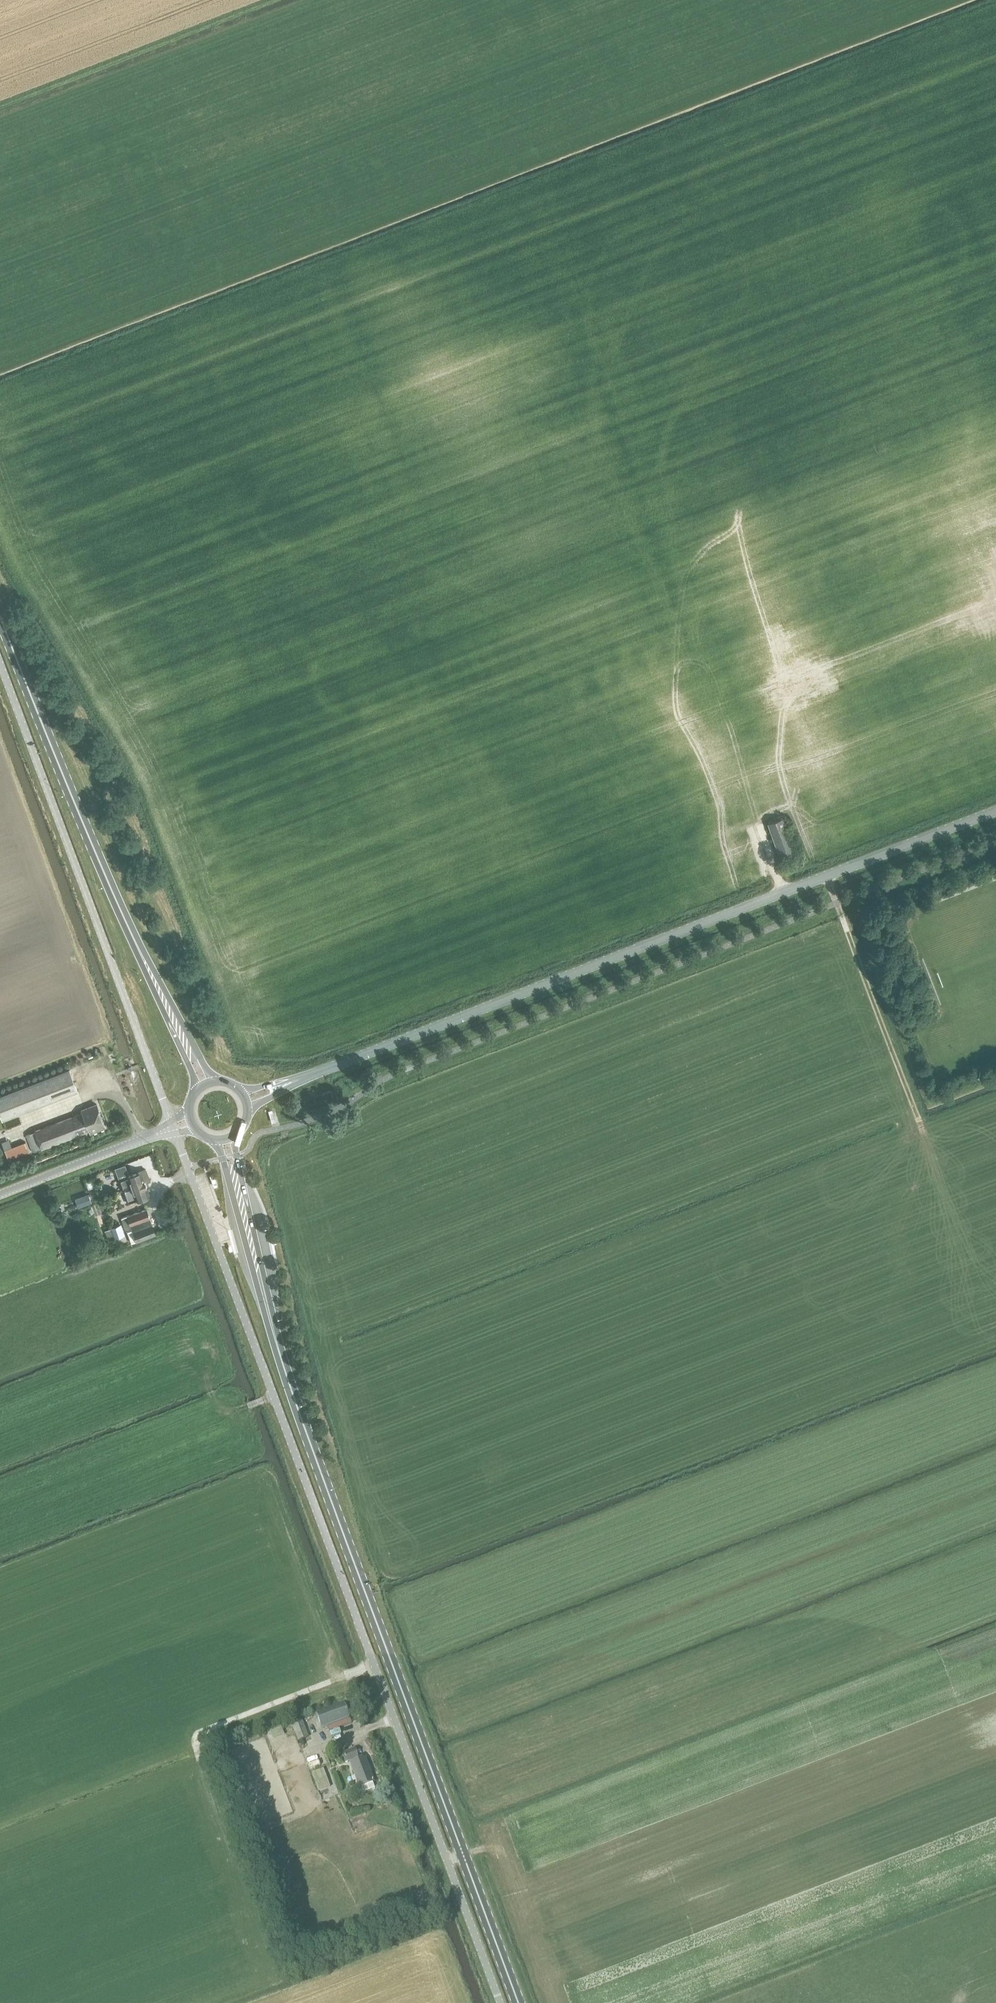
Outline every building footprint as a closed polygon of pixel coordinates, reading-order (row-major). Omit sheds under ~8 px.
[(781,861),(796,855),(783,817),(768,823),(781,861)] [(78,1090),(69,1068),(0,1095),(0,1111),(3,1119),(78,1090)] [(325,1100),(333,1097),(330,1089),(322,1092),(325,1100)] [(35,1130),(35,1131),(27,1134),(33,1150),(42,1147),(42,1148),(89,1130),(90,1133),(105,1127),(97,1103),(82,1109),(83,1112),(35,1130)] [(9,1160),(29,1152),(25,1142),(5,1149),(9,1160)] [(129,1176),(120,1179),(128,1203),(137,1199),(137,1200),(150,1195),(146,1183),(150,1181),(146,1169),(129,1175),(129,1176)] [(88,1193),(75,1198),(78,1207),(91,1202),(88,1193)] [(146,1209),(121,1218),(126,1230),(127,1230),(131,1243),(138,1240),(138,1241),(148,1237),(155,1235),(155,1234),(146,1209)] [(111,1226),(113,1233),(115,1237),(125,1234),(121,1223),(111,1226)] [(321,1728),(349,1717),(344,1704),(316,1715),(321,1728)] [(298,1741),(309,1737),(302,1720),(292,1724),(298,1741)] [(280,1727),(270,1731),(273,1740),(284,1736),(280,1727)] [(344,1763),(358,1758),(355,1749),(341,1754),(344,1763)] [(375,1789),(373,1783),(375,1782),(365,1757),(349,1763),(359,1789),(361,1788),(363,1792),(375,1789)] [(323,1769),(312,1773),(319,1791),(330,1787),(323,1769)]
